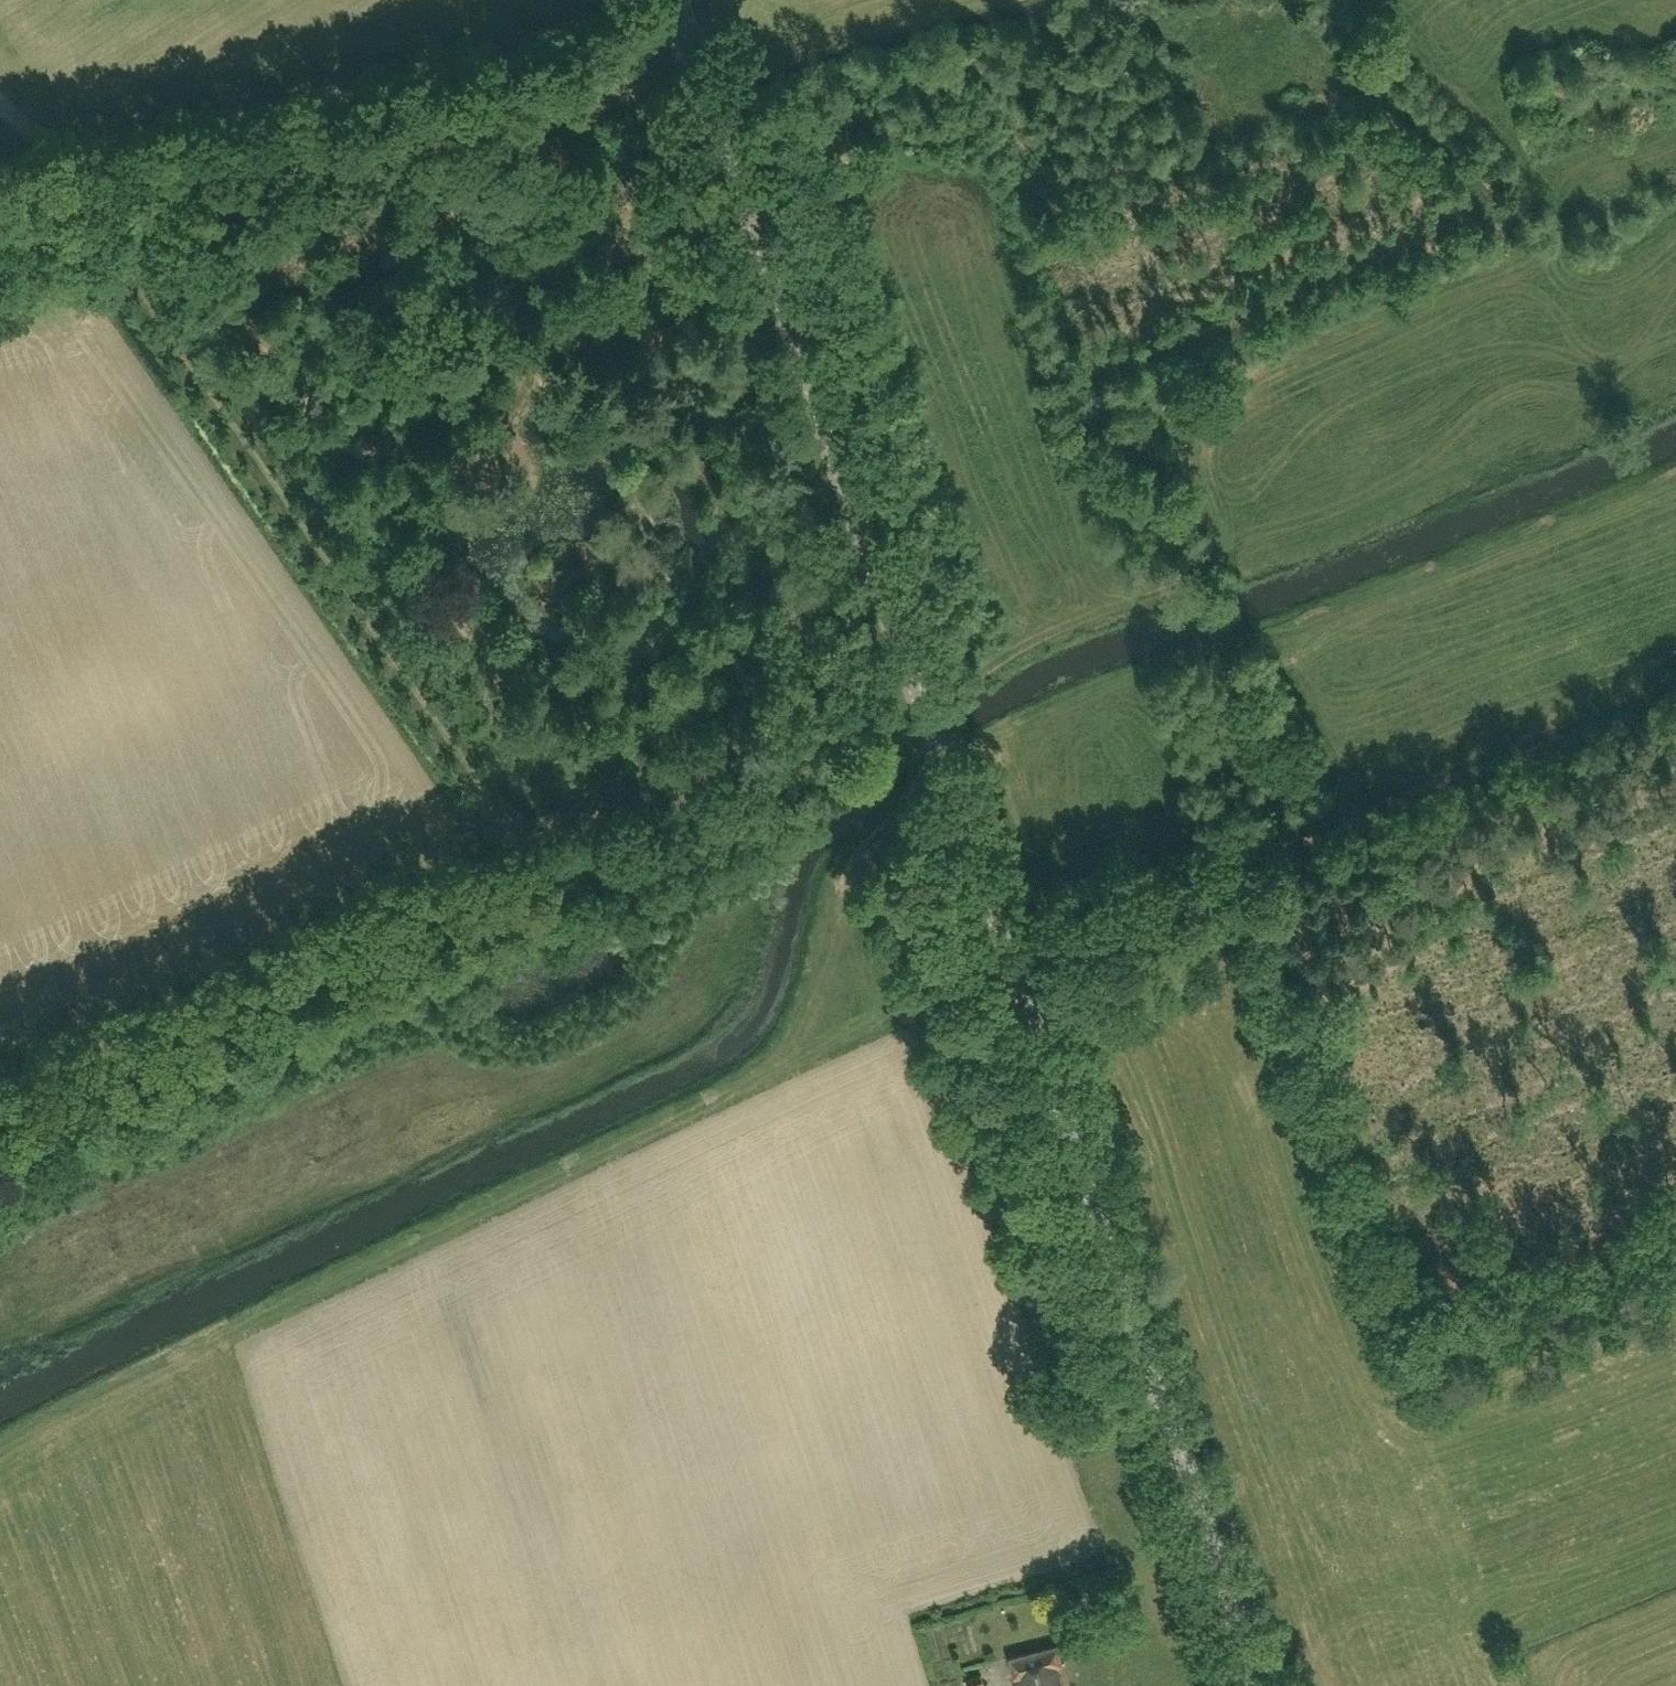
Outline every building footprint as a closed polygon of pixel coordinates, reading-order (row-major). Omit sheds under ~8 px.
[(1115,1578),(1096,1585),(1100,1596),(1119,1590),(1115,1578)] [(1057,1646),(1011,1658),(1018,1685),(1069,1685),(1063,1665),(1062,1665),(1057,1646)] [(969,1679),(972,1685),(981,1685),(986,1684),(982,1674),(969,1679)]
